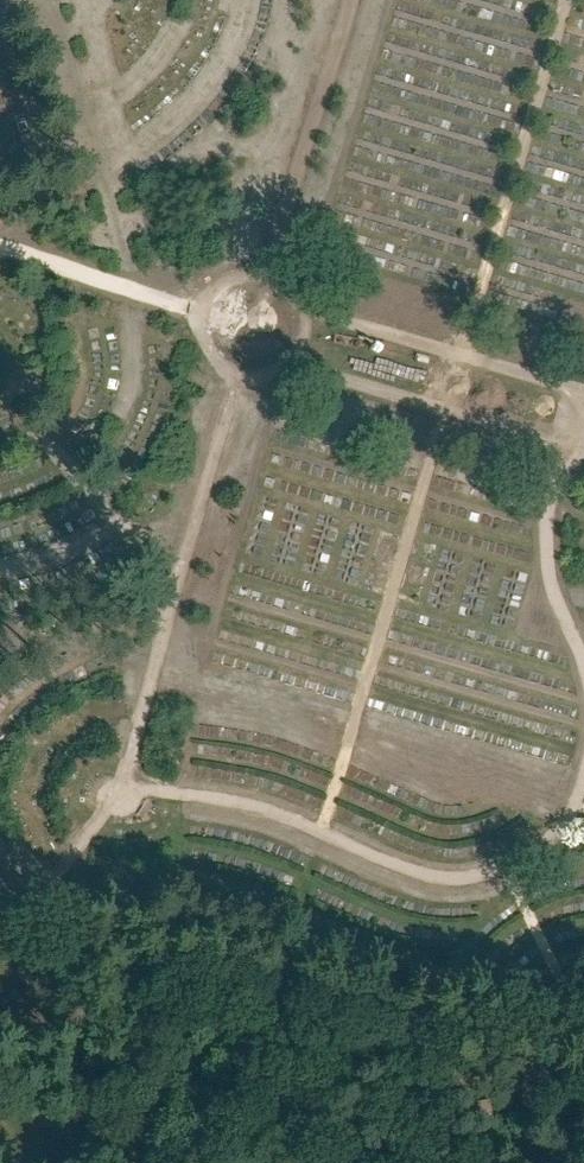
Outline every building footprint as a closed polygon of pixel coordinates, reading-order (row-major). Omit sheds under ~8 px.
[(583,83),(583,65),(567,60),(562,76),(583,83)] [(454,65),(452,73),(492,84),(495,76),(454,65)] [(474,104),(471,110),(506,122),(508,116),(474,104)]
